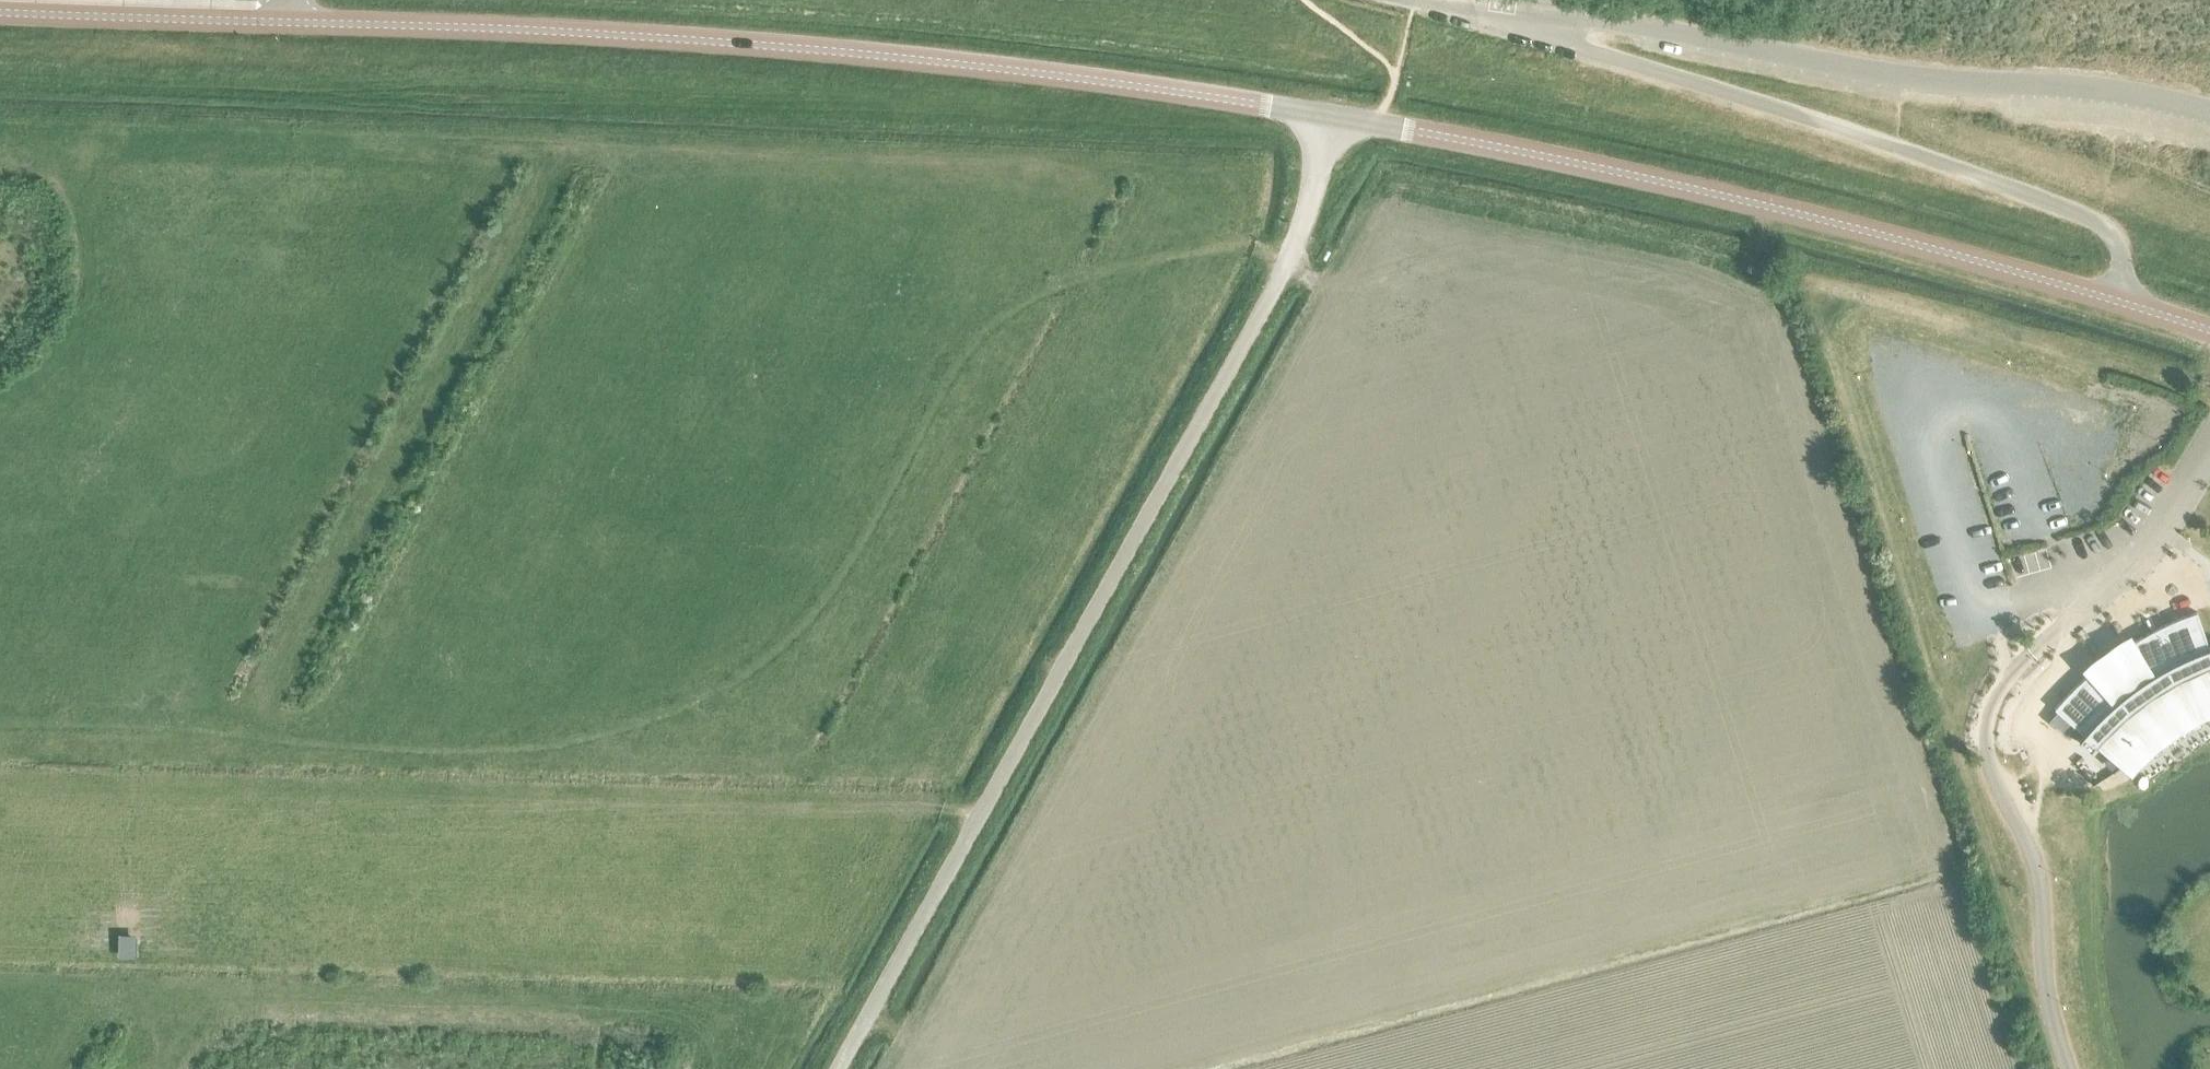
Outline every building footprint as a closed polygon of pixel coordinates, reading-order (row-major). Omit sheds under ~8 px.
[(2055,708),(2083,732),(2078,738),(2088,746),(2097,736),(2118,757),(2142,735),(2146,750),(2155,740),(2164,735),(2172,729),(2183,723),(2190,720),(2203,712),(2206,708),(2209,707),(2209,645),(2197,609),(2124,646),(2111,654),(2099,663),(2055,708)]
